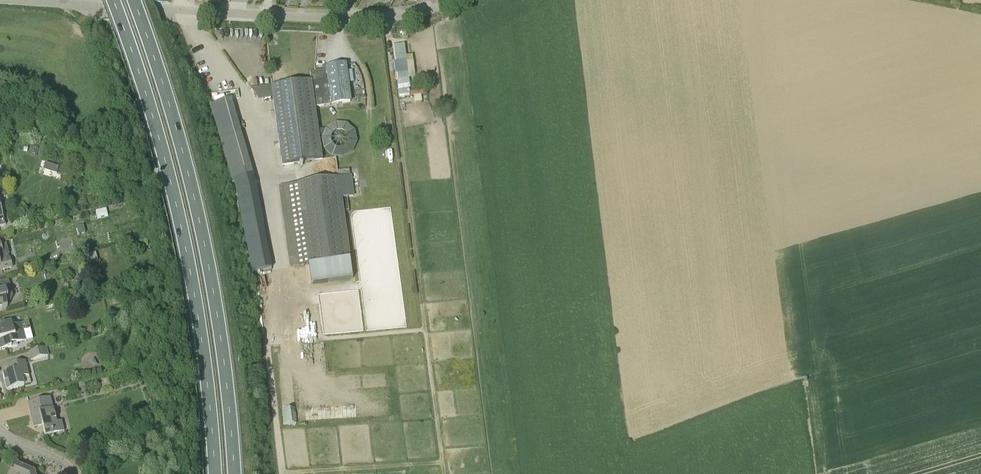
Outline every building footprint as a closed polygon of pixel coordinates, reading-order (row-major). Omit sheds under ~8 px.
[(409,92),(409,90),(403,45),(393,47),(398,91),(400,91),(402,103),(427,100),(426,89),(409,92)] [(309,73),(310,80),(315,107),(350,102),(345,65),(332,66),(333,70),(309,73)] [(271,86),(272,95),(282,166),(322,160),(310,80),(271,86)] [(272,95),(271,86),(257,88),(258,97),(272,95)] [(240,99),(238,90),(227,91),(227,92),(228,101),(230,100),(240,99)] [(227,92),(206,94),(211,112),(233,185),(238,207),(252,275),(273,272),(255,187),(231,106),(230,100),(228,101),(227,92)] [(45,163),(43,170),(57,174),(59,167),(45,163)] [(288,186),(299,265),(300,266),(310,265),(351,259),(352,259),(347,230),(342,198),(354,196),(352,176),(350,176),(349,169),(337,171),(338,178),(288,186)] [(106,185),(105,191),(117,194),(119,189),(106,185)] [(96,211),(98,218),(108,216),(106,209),(96,211)] [(0,245),(0,269),(1,268),(2,271),(13,268),(10,258),(9,259),(8,255),(9,254),(6,244),(0,245)] [(95,253),(87,256),(88,262),(97,260),(95,253)] [(5,299),(13,297),(8,280),(0,282),(0,309),(7,307),(5,299)] [(11,322),(0,325),(0,351),(11,348),(11,346),(26,342),(21,324),(12,326),(11,322)] [(142,324),(133,326),(134,335),(144,333),(142,324)] [(30,360),(49,356),(47,347),(28,352),(30,360)] [(7,391),(24,386),(22,378),(29,376),(25,361),(8,366),(9,372),(3,374),(7,391)] [(160,363),(160,371),(170,370),(169,362),(160,363)] [(56,422),(53,409),(50,397),(28,403),(34,427),(43,425),(45,427),(44,430),(46,436),(64,432),(62,421),(56,422)] [(151,412),(143,412),(143,421),(151,420),(151,412)] [(29,469),(18,465),(15,471),(12,469),(10,473),(34,473),(32,472),(33,471),(32,471),(29,469)]
